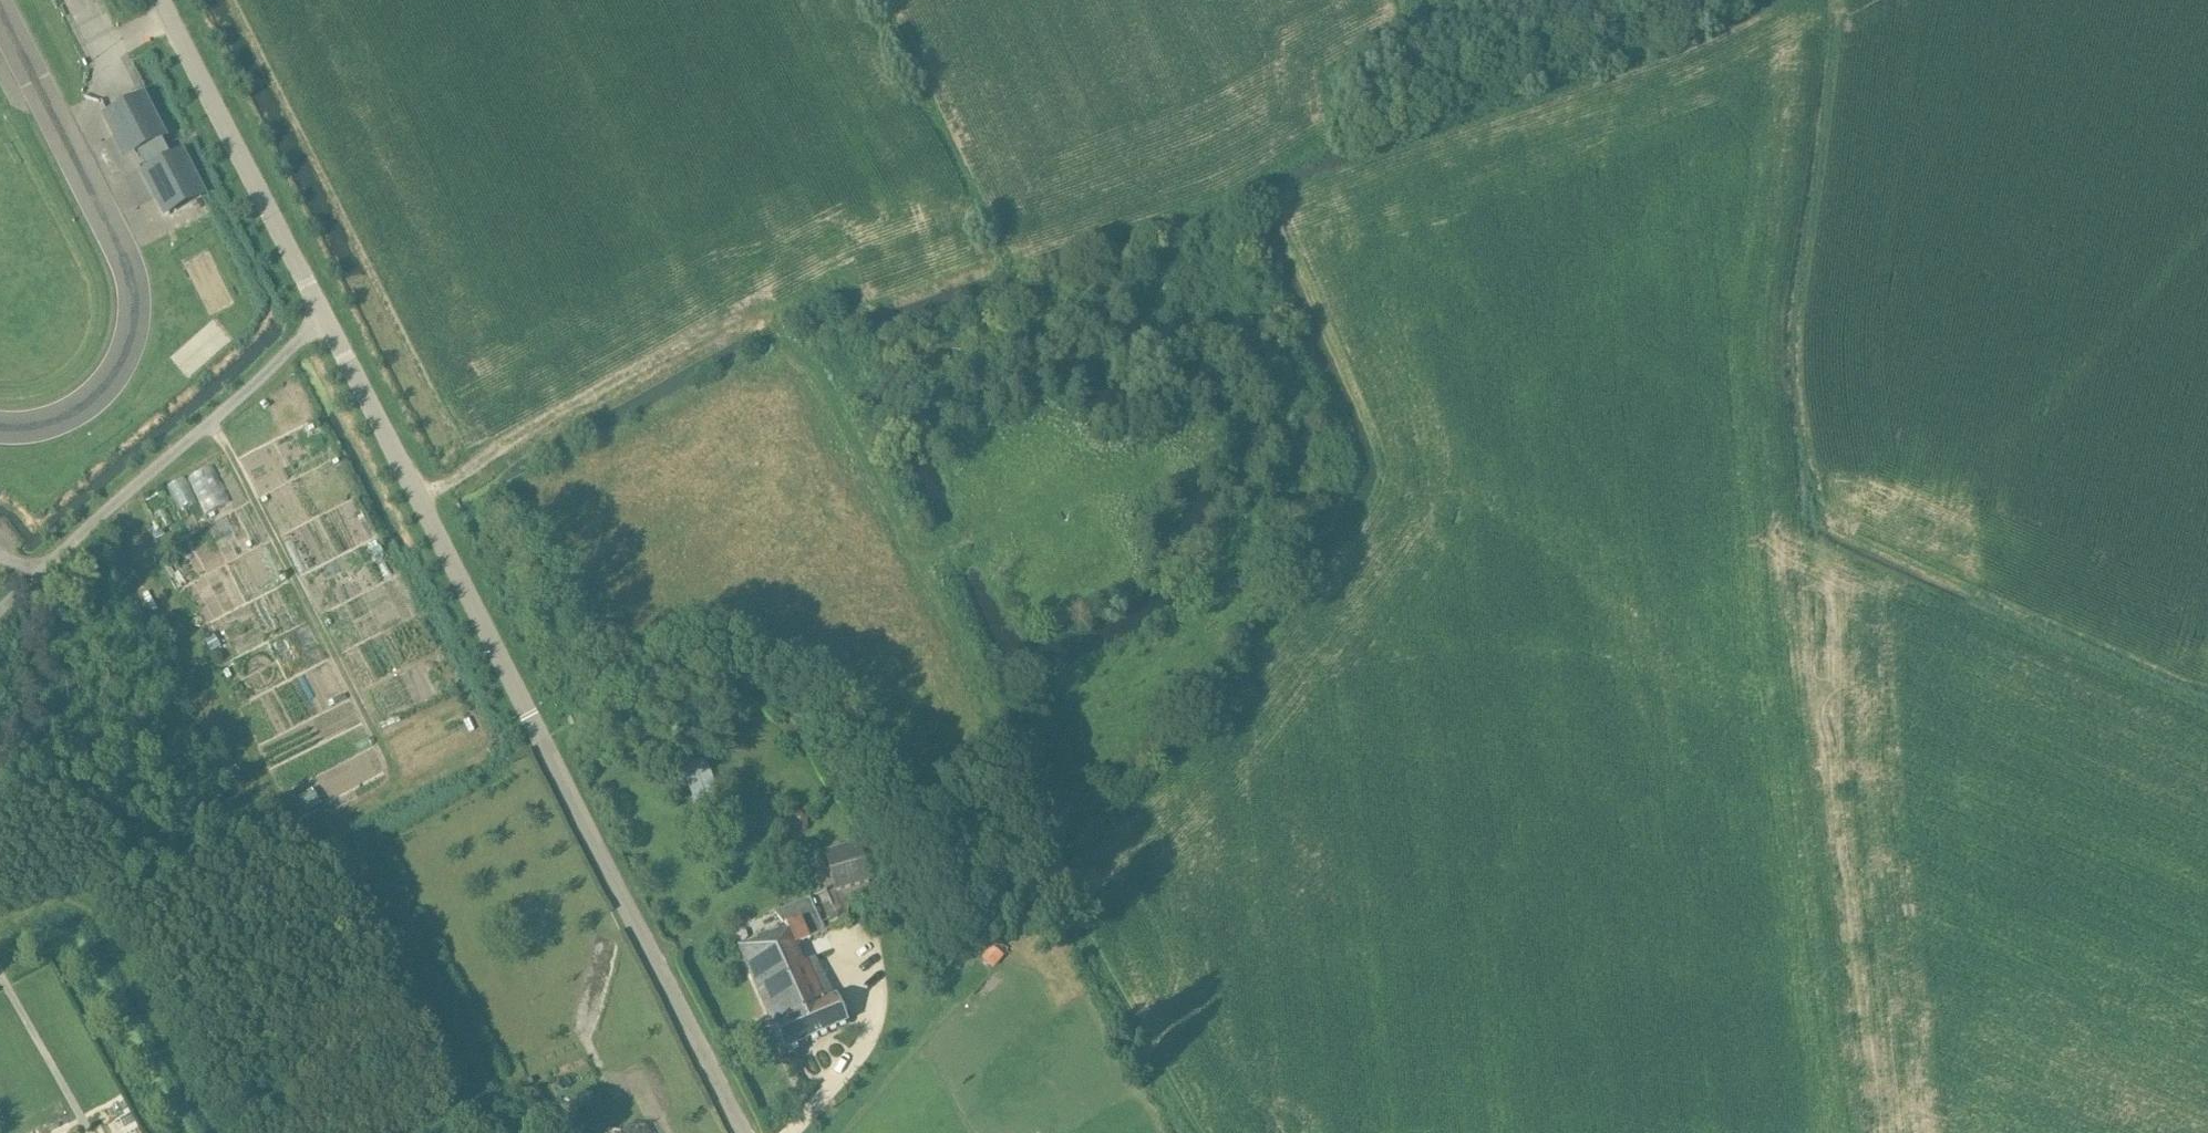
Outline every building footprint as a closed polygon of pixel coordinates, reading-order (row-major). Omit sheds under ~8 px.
[(201,196),(181,157),(174,161),(142,100),(110,117),(119,136),(121,136),(118,131),(124,127),(168,213),(201,196)] [(191,474),(204,512),(230,503),(217,466),(191,474)] [(170,484),(181,509),(197,502),(186,477),(170,484)] [(306,671),(261,696),(269,710),(252,720),(263,741),(325,707),(306,671)] [(684,767),(697,803),(721,794),(708,758),(684,767)] [(823,852),(834,893),(871,883),(866,866),(862,848),(860,842),(823,852)] [(881,843),(862,848),(866,866),(886,860),(881,843)] [(810,897),(773,913),(786,928),(795,948),(826,934),(810,897)] [(786,928),(739,949),(784,1051),(848,1022),(837,998),(834,999),(814,959),(802,965),(795,948),(786,928)]
